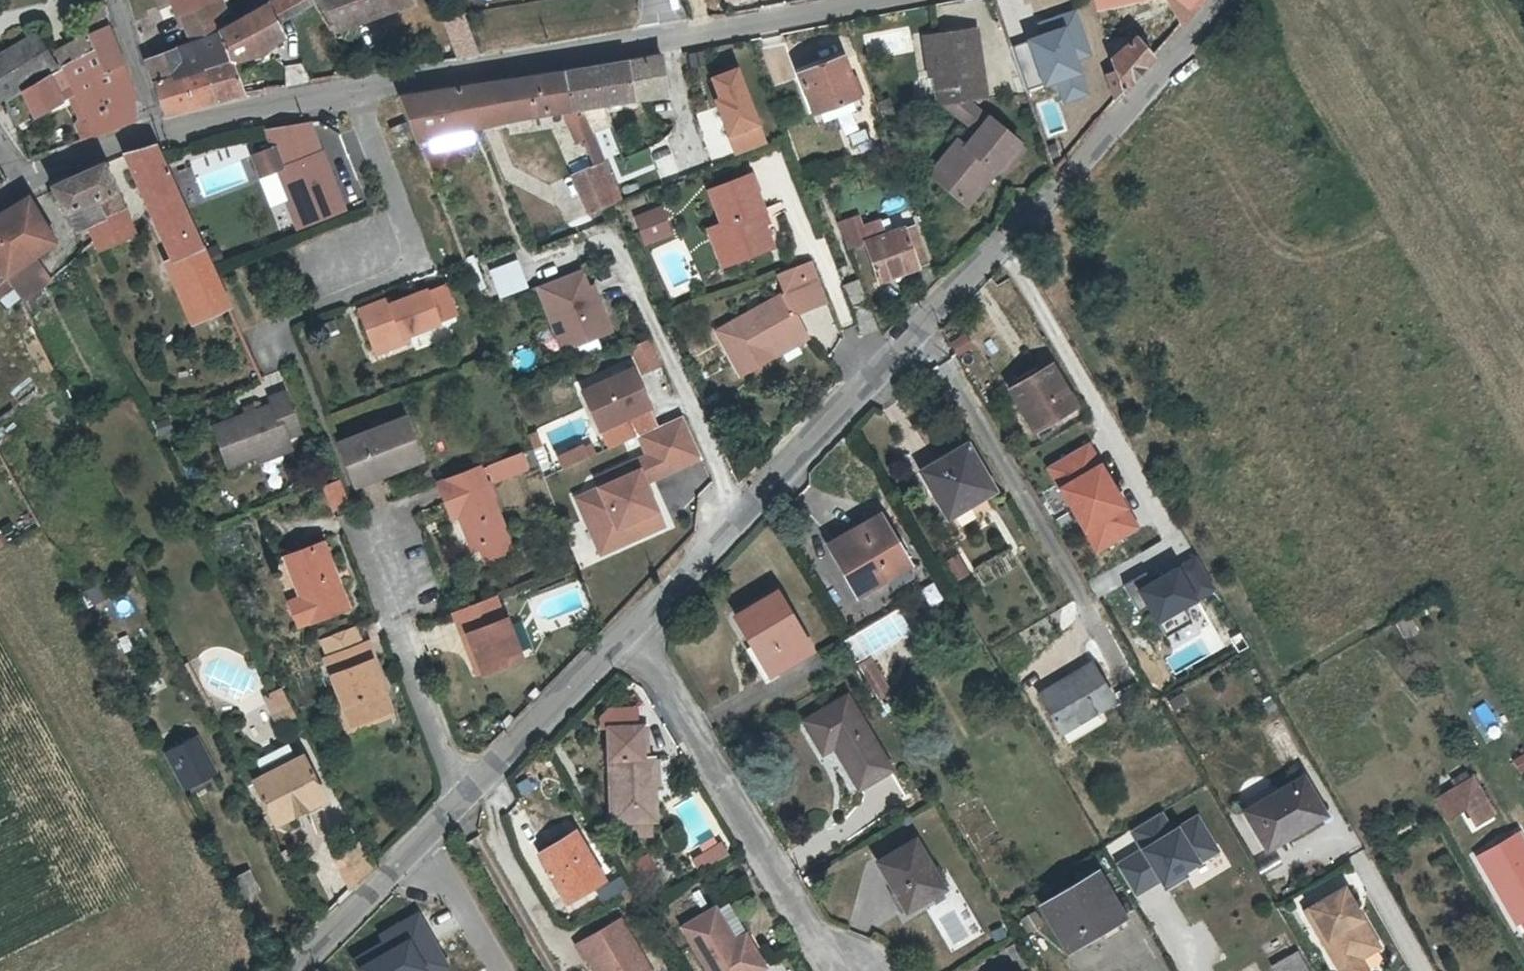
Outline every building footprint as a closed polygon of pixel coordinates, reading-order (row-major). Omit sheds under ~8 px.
[(178,1),(185,17),(225,0),(178,0),(178,1)] [(219,26),(215,17),(230,11),(226,0),(225,0),(185,17),(198,46),(223,37),(222,32),(219,26)] [(271,4),(279,23),(317,1),(317,0),(274,0),(270,2),(271,4)] [(336,33),(413,2),(412,0),(323,0),(336,33)] [(1100,16),(1166,0),(1096,0),(1100,16)] [(1171,4),(1186,25),(1206,0),(1168,0),(1171,4)] [(271,4),(243,20),(255,43),(263,57),(286,38),(279,23),(271,4)] [(1040,36),(1011,46),(1028,95),(1057,85),(1063,104),(1090,95),(1078,60),(1092,55),(1076,9),(1036,23),(1040,36)] [(447,19),(462,57),(481,54),(465,12),(447,19)] [(231,54),(255,43),(243,20),(228,28),(222,32),(223,37),(198,46),(149,63),(157,86),(202,67),(231,54)] [(108,23),(85,35),(86,37),(90,42),(95,50),(99,59),(104,72),(125,65),(108,23)] [(224,23),(219,26),(222,32),(228,28),(224,23)] [(922,35),(927,74),(935,72),(940,106),(990,98),(980,26),(922,35)] [(60,67),(40,33),(0,56),(0,100),(18,90),(60,67)] [(67,47),(77,60),(83,57),(95,50),(90,42),(86,37),(67,47)] [(1127,92),(1158,59),(1141,39),(1123,53),(1118,57),(1116,60),(1118,65),(1124,85),(1127,92)] [(235,64),(263,57),(255,43),(231,54),(235,64)] [(39,82),(19,94),(29,120),(68,102),(83,142),(135,123),(144,119),(146,112),(146,109),(143,106),(137,95),(134,85),(125,65),(104,72),(99,59),(95,50),(83,57),(77,60),(39,82)] [(248,94),(235,64),(231,54),(202,67),(216,101),(226,99),(245,94),(248,94)] [(664,57),(630,63),(638,99),(671,93),(664,57)] [(854,81),(845,59),(799,76),(815,116),(821,114),(852,102),(861,99),(854,81)] [(304,63),(283,65),(285,85),(305,83),(304,63)] [(630,63),(568,73),(575,110),(584,108),(638,99),(630,63)] [(1124,85),(1118,65),(1110,67),(1117,87),(1124,85)] [(189,108),(216,101),(202,67),(157,86),(166,114),(189,108)] [(741,69),(712,79),(719,100),(715,102),(735,156),(769,144),(741,69)] [(927,74),(916,75),(922,108),(940,106),(935,72),(927,74)] [(575,110),(568,73),(502,83),(510,120),(510,121),(527,118),(549,114),(566,112),(575,110)] [(459,132),(510,120),(502,83),(403,98),(419,140),(459,132)] [(852,102),(821,114),(825,125),(857,113),(852,102)] [(971,123),(960,136),(967,143),(990,115),(977,104),(953,106),(971,123)] [(627,201),(584,108),(575,110),(616,204),(627,201)] [(616,204),(575,110),(566,112),(591,167),(573,172),(589,215),(616,204)] [(987,167),(993,171),(995,168),(1002,174),(1024,148),(1018,142),(1019,140),(990,115),(967,143),(960,136),(929,172),(959,199),(987,167)] [(343,206),(322,149),(312,154),(307,139),(277,149),(275,142),(254,150),(263,171),(277,165),(299,222),(343,206)] [(147,204),(179,194),(163,159),(159,149),(157,146),(126,157),(147,204)] [(69,215),(83,208),(117,192),(105,165),(53,188),(69,215)] [(832,167),(823,171),(827,179),(835,176),(832,167)] [(965,204),(993,171),(987,167),(959,199),(965,204)] [(780,254),(772,230),(769,219),(773,217),(762,183),(723,196),(734,231),(730,232),(742,267),(780,254)] [(126,212),(117,192),(83,208),(91,227),(126,212)] [(212,267),(179,194),(147,204),(199,321),(229,306),(212,267)] [(4,280),(59,244),(30,198),(3,215),(0,217),(0,274),(4,280)] [(663,209),(636,218),(646,246),(672,237),(663,209)] [(136,235),(126,212),(91,227),(101,249),(136,235)] [(777,228),(773,217),(769,219),(772,230),(777,228)] [(851,250),(866,245),(884,237),(879,224),(868,229),(864,218),(843,226),(851,250)] [(919,269),(918,268),(915,258),(924,254),(914,227),(866,245),(881,283),(919,269)] [(742,267),(730,232),(720,235),(732,270),(742,267)] [(928,264),(924,254),(915,258),(918,268),(928,264)] [(39,289),(28,268),(5,283),(17,306),(39,289)] [(818,269),(807,272),(821,312),(831,308),(818,269)] [(771,352),(806,336),(798,320),(821,312),(807,272),(786,279),(791,294),(790,299),(788,303),(721,334),(743,378),(776,362),(771,352)] [(589,278),(537,300),(563,360),(615,338),(589,278)] [(880,329),(862,280),(852,284),(846,286),(862,332),(863,335),(880,329)] [(391,306),(388,299),(360,310),(378,354),(443,328),(442,325),(459,318),(447,287),(429,294),(428,291),(391,306)] [(967,334),(950,344),(959,360),(976,350),(967,334)] [(811,346),(806,336),(771,352),(776,362),(811,346)] [(663,364),(652,337),(632,345),(643,372),(663,364)] [(1059,358),(1011,385),(1037,431),(1085,404),(1059,358)] [(584,392),(602,430),(652,407),(635,369),(584,392)] [(228,467),(256,457),(259,464),(296,450),(291,438),(303,433),(287,390),(268,397),(270,402),(212,424),(228,467)] [(602,430),(610,449),(640,436),(661,426),(652,407),(602,430)] [(338,439),(356,485),(425,458),(407,412),(338,439)] [(640,436),(649,456),(596,479),(600,488),(577,498),(595,538),(618,528),(625,543),(665,526),(654,502),(645,506),(641,496),(649,491),(646,485),(648,482),(675,470),(662,441),(690,429),(684,416),(664,425),(661,426),(640,436)] [(662,441),(675,470),(703,458),(690,429),(662,441)] [(536,433),(528,436),(532,446),(534,451),(541,448),(536,433)] [(971,437),(920,467),(950,520),(1002,489),(971,437)] [(1093,439),(1047,465),(1098,554),(1144,529),(1093,439)] [(585,449),(589,459),(596,455),(592,446),(585,449)] [(562,471),(589,459),(585,450),(584,447),(557,460),(562,471)] [(518,451),(489,463),(494,477),(524,465),(518,451)] [(453,495),(443,499),(450,516),(454,514),(467,548),(505,535),(479,466),(447,478),(453,495)] [(348,496),(340,478),(329,483),(336,501),(348,496)] [(437,483),(443,499),(453,495),(447,478),(437,483)] [(645,506),(654,502),(649,491),(641,496),(645,506)] [(909,566),(880,518),(831,548),(860,595),(909,566)] [(618,528),(595,538),(602,553),(625,543),(618,528)] [(285,559),(301,599),(290,604),(299,626),(344,607),(319,545),(285,559)] [(1006,552),(986,566),(996,580),(1016,565),(1006,552)] [(1199,552),(1140,585),(1168,636),(1194,622),(1186,608),(1220,589),(1199,552)] [(956,553),(943,561),(956,581),(969,573),(956,553)] [(932,582),(919,587),(926,605),(939,600),(932,582)] [(498,594),(453,611),(475,674),(525,658),(510,614),(506,616),(498,594)] [(810,652),(776,595),(734,619),(768,677),(810,652)] [(351,724),(390,710),(367,643),(327,657),(351,724)] [(881,697),(892,691),(873,658),(862,665),(881,697)] [(1096,658),(1038,692),(1064,735),(1122,701),(1096,658)] [(281,724),(296,716),(284,693),(269,701),(281,724)] [(804,724),(822,754),(834,748),(858,789),(889,771),(846,698),(804,724)] [(393,716),(390,710),(351,724),(354,730),(393,716)] [(165,750),(185,790),(217,775),(197,734),(165,750)] [(649,785),(649,744),(614,742),(612,818),(630,818),(650,818),(653,818),(654,786),(649,785)] [(261,760),(270,777),(255,784),(276,826),(324,801),(303,759),(299,761),(292,745),(261,760)] [(1323,814),(1304,780),(1244,813),(1266,852),(1298,833),(1295,829),(1323,814)] [(1437,800),(1448,817),(1465,808),(1475,824),(1493,814),(1473,780),(1437,800)] [(1138,848),(1116,860),(1137,896),(1163,881),(1165,886),(1224,851),(1201,812),(1176,827),(1165,809),(1128,831),(1138,848)] [(630,831),(650,831),(650,818),(630,818),(630,831)] [(604,880),(578,835),(541,857),(568,901),(604,880)] [(1511,836),(1470,860),(1509,927),(1514,924),(1523,939),(1523,859),(1511,836)] [(697,869),(726,852),(719,842),(691,859),(697,869)] [(943,890),(914,843),(873,865),(901,914),(943,890)] [(641,884),(659,873),(646,852),(628,863),(641,884)] [(1129,915),(1102,868),(1040,904),(1068,951),(1129,915)] [(1338,884),(1299,908),(1309,923),(1313,920),(1322,935),(1318,938),(1332,961),(1339,970),(1353,970),(1363,965),(1356,954),(1352,948),(1371,937),(1356,914),(1352,917),(1347,908),(1351,906),(1338,884)] [(713,912),(738,952),(749,946),(750,945),(726,905),(713,912)] [(1356,914),(1351,906),(1347,908),(1352,917),(1356,914)] [(712,909),(682,927),(709,970),(757,970),(763,968),(749,946),(738,952),(712,909)] [(352,958),(359,970),(446,970),(451,969),(419,910),(378,932),(383,942),(352,958)] [(1313,920),(1309,923),(1318,938),(1322,935),(1313,920)] [(596,970),(650,970),(620,921),(577,946),(586,961),(589,959),(596,970)] [(1371,937),(1352,948),(1356,954),(1374,943),(1371,937)] [(1289,956),(1272,966),(1274,970),(1298,970),(1289,956)]
